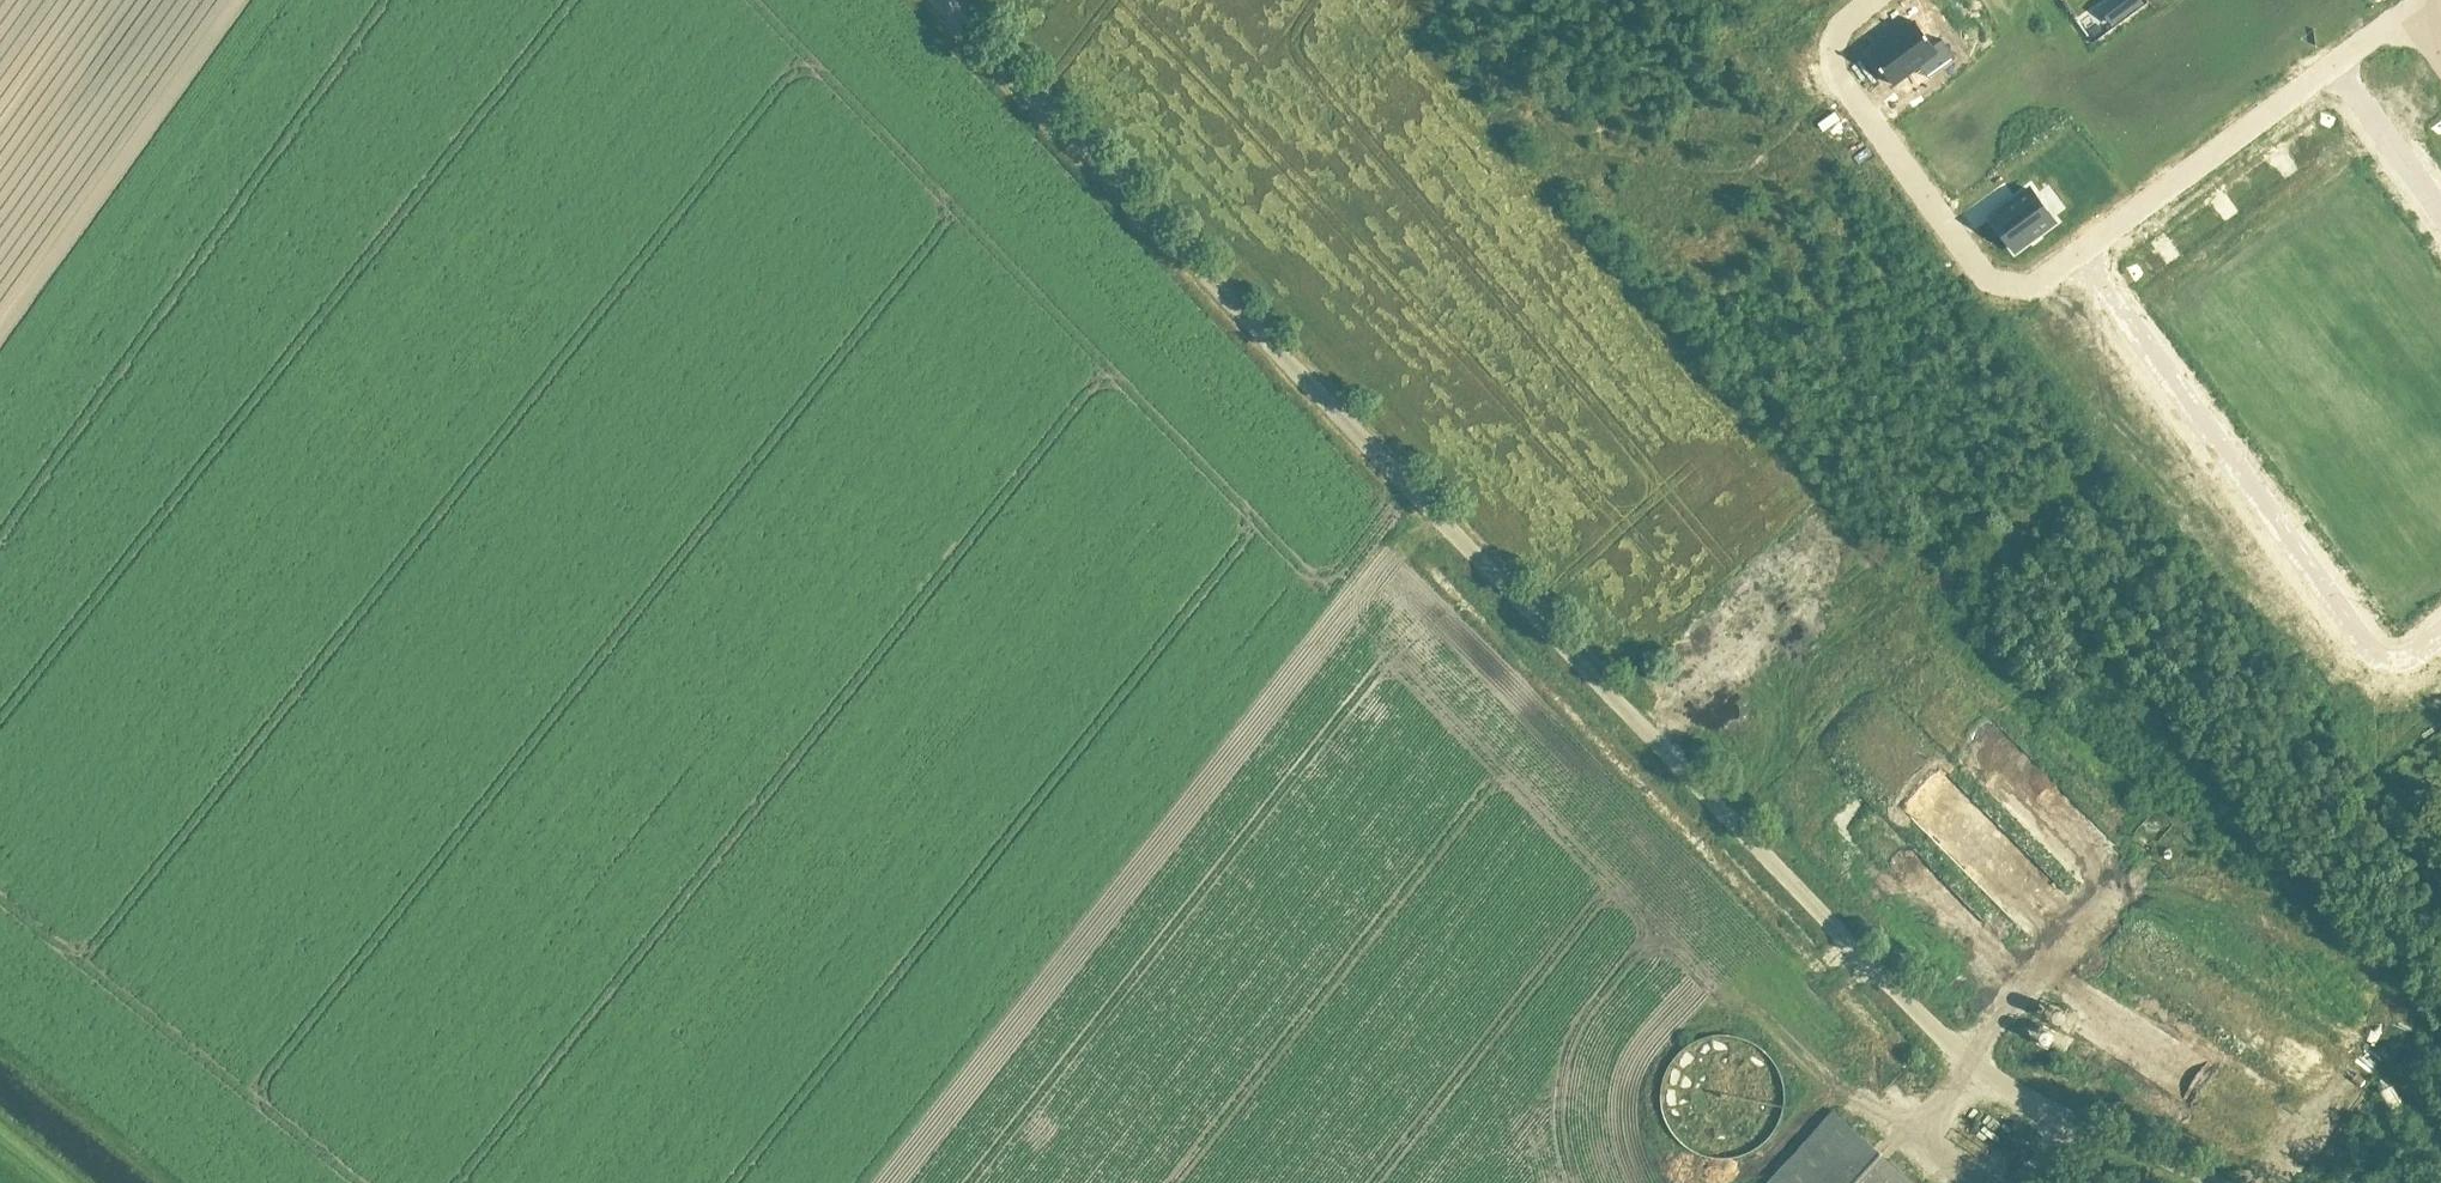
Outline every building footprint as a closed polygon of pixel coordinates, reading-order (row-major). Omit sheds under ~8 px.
[(2006,14),(2025,0),(1996,0),(2006,14)] [(2140,0),(2110,0),(2100,7),(2112,23),(2142,2),(2140,0)] [(1916,21),(1871,54),(1893,84),(1912,70),(1919,65),(1929,78),(1956,57),(1943,39),(1934,46),(1916,21)] [(2010,213),(1996,224),(2016,250),(2055,221),(2031,189),(2006,207),(2010,213)] [(2431,810),(2440,823),(2440,802),(2431,810)]
